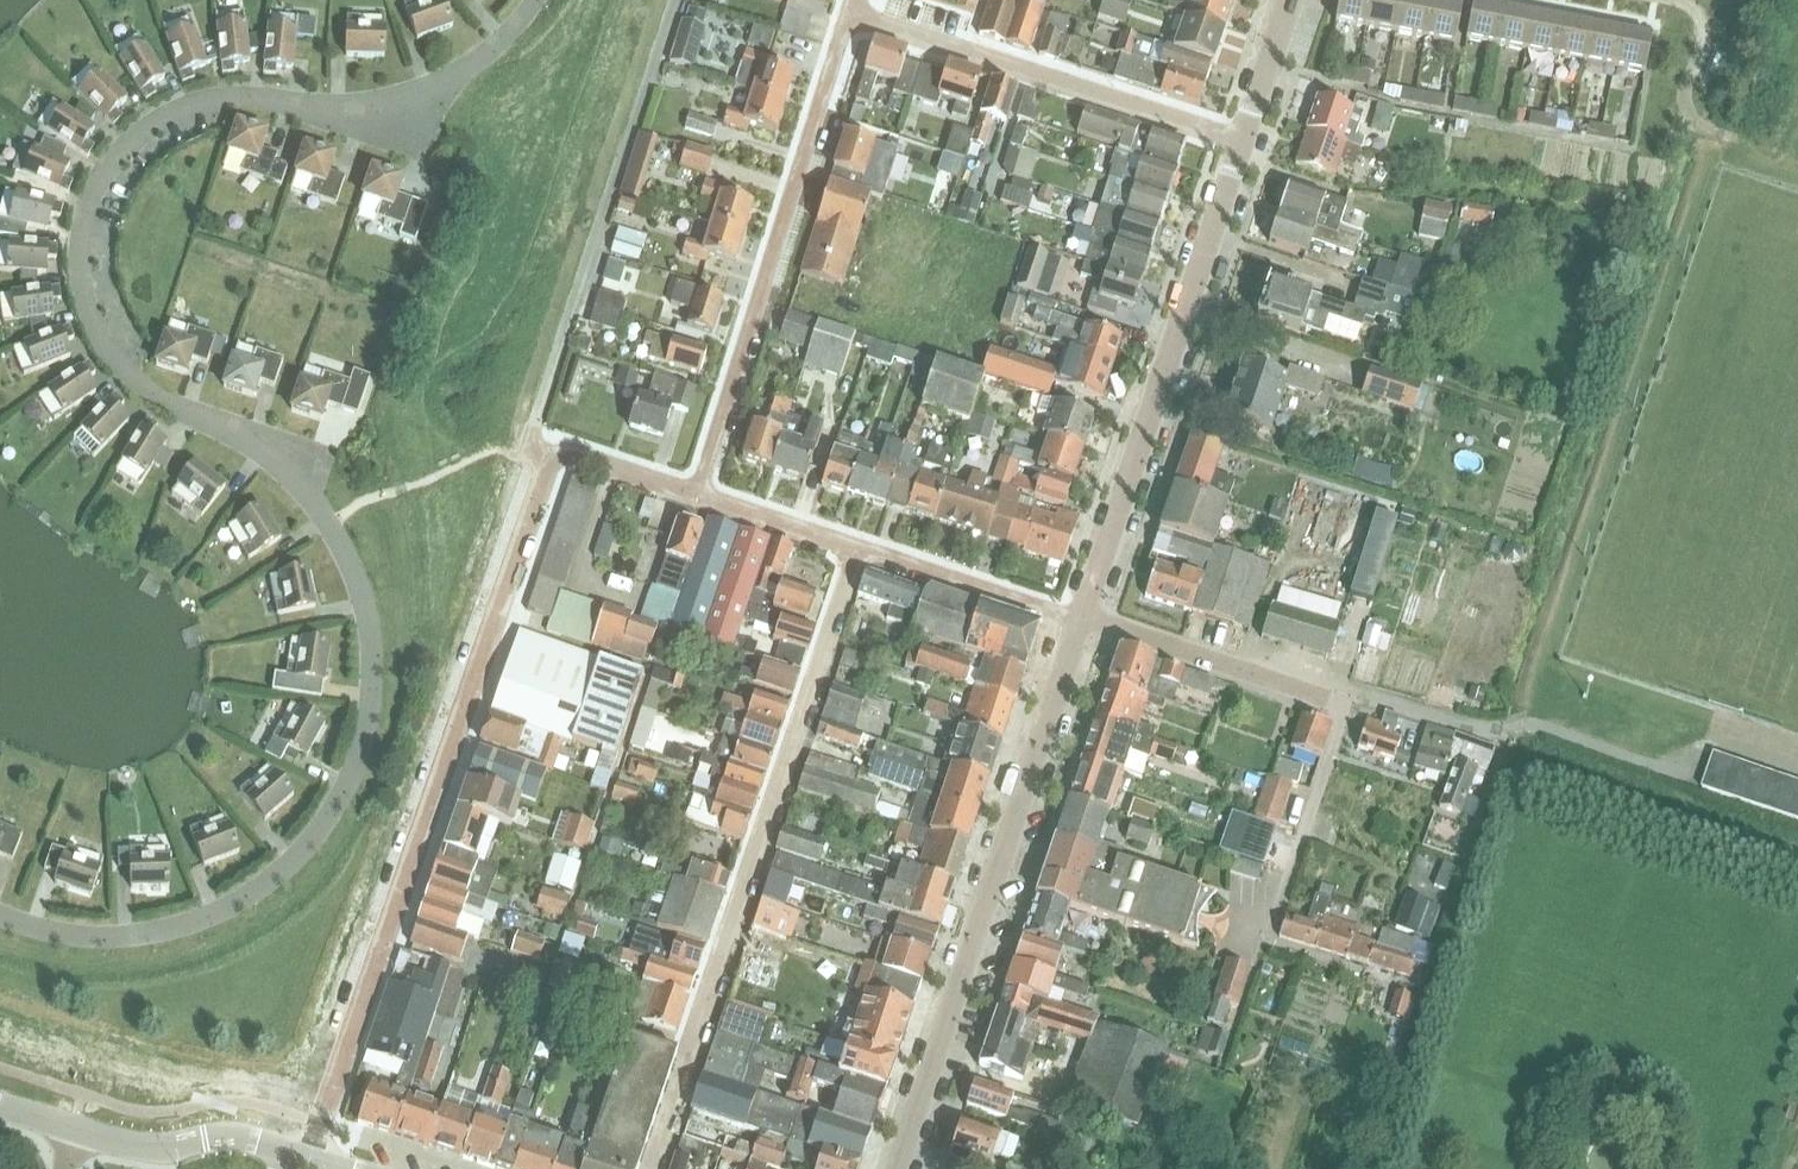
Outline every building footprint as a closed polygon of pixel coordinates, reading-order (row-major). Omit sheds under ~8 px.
[(442,0),(415,0),(403,5),(416,41),(452,27),(442,0)] [(975,1),(971,0),(959,0),(956,9),(971,14),(975,1)] [(1018,0),(989,0),(988,5),(987,4),(977,36),(1004,44),(1018,0)] [(1004,44),(1028,52),(1041,9),(1029,5),(1030,0),(1018,0),(1004,44)] [(1103,2),(1099,17),(1124,25),(1132,0),(1104,0),(1103,2)] [(1167,9),(1224,28),(1225,29),(1234,0),(1170,0),(1167,9)] [(1370,0),(1339,0),(1335,22),(1365,28),(1370,0)] [(1365,28),(1394,33),(1401,0),(1370,0),(1365,28)] [(1394,33),(1424,39),(1431,4),(1411,0),(1401,0),(1394,33)] [(1461,9),(1431,4),(1424,39),(1454,45),(1461,9)] [(1496,45),(1503,10),(1472,5),(1465,40),(1496,45)] [(681,21),(668,63),(691,71),(705,29),(700,28),(705,14),(688,9),(684,22),(681,21)] [(1532,16),(1503,10),(1496,45),(1525,51),(1532,16)] [(243,13),(215,16),(222,76),(234,74),(233,64),(249,63),(248,53),(257,52),(256,38),(246,39),(243,13)] [(269,16),(263,76),(275,77),(277,67),(292,69),(295,39),(312,40),(313,22),(297,20),(297,19),(269,16)] [(1051,16),(1046,32),(1065,38),(1070,22),(1051,16)] [(1562,22),(1532,16),(1525,51),(1555,57),(1562,22)] [(384,58),(385,19),(347,18),(346,57),(384,58)] [(189,19),(162,28),(182,85),(194,81),(191,71),(206,66),(189,19)] [(1183,19),(1173,50),(1213,63),(1223,33),(1183,19)] [(1562,22),(1555,57),(1584,62),(1591,27),(1562,22)] [(1591,27),(1584,62),(1613,68),(1620,33),(1591,27)] [(1065,39),(1065,38),(1046,32),(1038,55),(1057,62),(1059,57),(1067,59),(1072,42),(1065,39)] [(1173,50),(1151,43),(1121,33),(1114,54),(1121,56),(1205,83),(1212,64),(1213,64),(1213,63),(1173,50)] [(1620,33),(1613,68),(1644,74),(1651,39),(1620,33)] [(138,36),(113,51),(145,102),(156,96),(151,87),(164,79),(138,36)] [(873,40),(854,99),(867,103),(877,73),(896,80),(893,91),(910,96),(910,95),(920,66),(903,61),(906,51),(873,40)] [(784,103),(793,74),(767,66),(770,59),(745,51),(734,88),(751,93),(784,103)] [(1205,83),(1121,56),(1113,80),(1197,107),(1205,83)] [(1360,62),(1358,71),(1372,74),(1374,65),(1360,62)] [(91,65),(71,85),(113,128),(122,119),(115,112),(126,101),(91,65)] [(920,66),(910,95),(936,104),(938,97),(955,102),(951,115),(964,120),(979,76),(948,66),(945,75),(920,66)] [(1355,83),(1357,72),(1344,69),(1342,80),(1355,83)] [(1368,85),(1370,74),(1357,72),(1355,83),(1368,85)] [(972,133),(969,144),(983,149),(992,120),(1004,124),(1016,88),(990,79),(972,133)] [(1421,104),(1423,93),(1402,89),(1399,100),(1421,104)] [(775,132),(784,103),(751,93),(744,116),(727,110),(723,123),(747,131),(749,124),(775,132)] [(1445,97),(1423,93),(1421,104),(1443,108),(1445,97)] [(891,97),(887,111),(897,115),(901,101),(891,97)] [(1317,99),(1306,131),(1343,143),(1343,144),(1360,150),(1363,140),(1354,137),(1362,114),(1354,111),(1351,111),(1351,110),(1317,99)] [(1479,115),(1481,104),(1455,99),(1452,110),(1479,115)] [(1377,102),(1369,128),(1385,132),(1393,107),(1377,102)] [(52,103),(37,126),(87,159),(94,148),(86,143),(94,130),(88,126),(95,116),(80,106),(73,116),(52,103)] [(1481,104),(1479,115),(1496,118),(1498,107),(1481,104)] [(1020,106),(1016,118),(1034,124),(1038,111),(1020,106)] [(853,108),(848,124),(861,128),(866,112),(853,108)] [(1085,110),(1077,134),(1119,147),(1117,151),(1133,157),(1177,171),(1186,143),(1085,110)] [(688,114),(684,129),(712,137),(717,123),(688,114)] [(1541,127),(1544,116),(1530,114),(1528,124),(1541,127)] [(1557,119),(1544,116),(1541,127),(1555,129),(1557,119)] [(1454,123),(1453,131),(1464,133),(1466,125),(1454,123)] [(237,125),(222,167),(268,183),(280,187),(286,169),(274,165),(277,156),(261,150),(266,135),(237,125)] [(1600,138),(1602,127),(1589,125),(1586,135),(1600,138)] [(953,127),(943,154),(963,160),(965,154),(972,133),(953,127)] [(1602,127),(1600,138),(1613,140),(1615,130),(1602,127)] [(1015,129),(1009,147),(1021,151),(1027,132),(1015,129)] [(1307,132),(1295,166),(1331,178),(1343,144),(1343,143),(1306,131),(1307,132)] [(1620,131),(1618,141),(1627,143),(1629,132),(1620,131)] [(621,193),(633,197),(653,137),(641,133),(621,193)] [(843,135),(828,181),(869,195),(881,198),(896,151),(873,144),(843,135)] [(23,145),(12,172),(14,172),(67,195),(72,183),(63,179),(69,165),(64,163),(68,152),(45,141),(40,152),(23,145)] [(686,144),(679,167),(707,177),(714,154),(686,144)] [(1009,147),(1008,147),(1000,173),(1013,176),(1021,151),(1009,147)] [(334,158),(304,148),(290,190),(335,205),(344,179),(329,173),(334,158)] [(1378,156),(1374,165),(1391,171),(1394,162),(1378,156)] [(1113,164),(1108,178),(1168,198),(1177,171),(1133,157),(1129,169),(1113,164)] [(415,240),(427,207),(396,196),(401,180),(372,170),(358,213),(403,228),(400,235),(415,240)] [(1108,178),(1100,205),(1159,224),(1168,198),(1108,178)] [(711,224),(743,234),(752,205),(735,200),(738,192),(705,182),(701,195),(718,201),(711,224)] [(1339,225),(1346,204),(1287,185),(1277,215),(1314,228),(1357,242),(1360,243),(1363,233),(1339,225)] [(1005,188),(1000,203),(1027,212),(1032,197),(1005,188)] [(1041,188),(1037,201),(1049,205),(1054,192),(1041,188)] [(24,240),(27,227),(46,232),(50,217),(60,219),(63,207),(6,193),(5,192),(0,212),(0,235),(24,240)] [(961,211),(957,222),(971,226),(979,198),(966,194),(961,211)] [(620,198),(616,211),(630,215),(634,203),(620,198)] [(1451,210),(1425,204),(1418,237),(1443,243),(1451,210)] [(1100,205),(1091,233),(1105,237),(1150,252),(1159,224),(1100,205)] [(1462,206),(1459,222),(1490,227),(1492,211),(1462,206)] [(1314,228),(1277,215),(1268,241),(1305,253),(1309,242),(1352,256),(1357,242),(1314,228)] [(743,234),(711,224),(704,247),(686,241),(682,254),(707,262),(709,255),(734,263),(743,234)] [(1105,237),(1091,233),(1076,228),(1072,239),(1090,245),(1084,261),(1141,280),(1150,252),(1105,237)] [(637,262),(645,238),(618,229),(610,253),(637,262)] [(0,243),(0,271),(20,273),(36,274),(45,275),(46,259),(56,260),(57,247),(0,243)] [(1459,249),(1452,247),(1445,270),(1451,272),(1459,249)] [(1034,292),(1047,255),(1029,249),(1016,286),(1034,292)] [(1400,256),(1390,288),(1421,299),(1432,266),(1400,256)] [(606,261),(601,277),(621,283),(626,267),(606,261)] [(1141,280),(1084,261),(1080,275),(1095,280),(1086,308),(1113,317),(1117,303),(1132,308),(1141,280)] [(20,273),(19,285),(35,286),(36,274),(20,273)] [(1254,300),(1252,306),(1257,315),(1256,318),(1299,331),(1300,328),(1306,330),(1305,332),(1319,337),(1320,334),(1325,336),(1331,320),(1360,329),(1361,324),(1370,327),(1374,316),(1380,318),(1381,314),(1413,324),(1421,299),(1390,288),(1389,290),(1360,281),(1351,309),(1267,282),(1263,295),(1254,300)] [(712,334),(722,302),(698,294),(700,290),(677,283),(670,304),(692,311),(687,326),(712,334)] [(0,297),(0,302),(3,325),(28,322),(45,319),(53,318),(51,303),(60,301),(59,288),(0,297)] [(1010,294),(1008,301),(1022,305),(1050,315),(1054,304),(1030,295),(1011,289),(1010,294)] [(621,317),(626,301),(599,292),(594,308),(621,317)] [(1015,328),(1022,305),(1008,301),(1000,324),(1015,328)] [(589,323),(615,332),(621,317),(594,308),(589,323)] [(787,313),(778,341),(808,352),(817,323),(787,313)] [(1053,314),(1049,325),(1052,326),(1060,329),(1056,342),(1067,346),(1113,362),(1121,338),(1055,315),(1053,314)] [(45,319),(28,322),(30,337),(46,331),(45,319)] [(215,338),(170,323),(156,365),(185,375),(190,360),(206,365),(209,356),(215,339),(215,338)] [(808,352),(803,366),(840,377),(854,335),(817,323),(808,352)] [(69,328),(13,349),(23,376),(70,358),(64,343),(74,340),(69,328)] [(647,334),(643,346),(652,348),(649,360),(666,365),(699,375),(706,352),(647,334)] [(855,335),(852,345),(868,351),(865,360),(888,369),(895,349),(855,335)] [(215,339),(209,356),(221,360),(226,343),(215,339)] [(580,339),(576,351),(587,355),(592,343),(580,339)] [(283,361),(237,346),(223,388),(253,398),(258,382),(274,388),(283,361)] [(989,349),(981,375),(1049,399),(1055,383),(1100,398),(1113,362),(1067,346),(1058,373),(989,349)] [(899,348),(894,361),(912,367),(917,354),(899,348)] [(917,354),(912,367),(931,373),(935,361),(917,354)] [(610,381),(613,371),(575,359),(563,396),(572,399),(581,372),(610,381)] [(969,422),(984,377),(980,375),(935,361),(931,373),(920,406),(928,408),(969,422)] [(88,364),(38,397),(54,421),(95,393),(87,381),(95,375),(88,364)] [(1316,400),(1322,381),(1288,369),(1285,379),(1241,364),(1223,418),(1268,434),(1283,389),(1316,400)] [(305,368),(291,411),(320,421),(326,405),(357,416),(369,380),(354,375),(350,384),(305,368)] [(620,370),(614,388),(633,393),(638,376),(620,370)] [(1412,412),(1420,387),(1369,370),(1361,394),(1412,412)] [(654,377),(647,399),(639,397),(629,426),(661,437),(670,408),(687,413),(695,389),(654,377)] [(114,396),(73,438),(93,458),(128,423),(117,412),(124,404),(114,396)] [(770,468),(780,437),(787,416),(791,403),(775,398),(765,428),(754,424),(742,459),(770,468)] [(1044,436),(1049,438),(1085,449),(1096,417),(1055,403),(1040,401),(1036,414),(1050,419),(1044,436)] [(904,450),(904,451),(912,454),(928,408),(920,406),(904,450)] [(780,437),(770,468),(804,480),(821,428),(809,424),(807,430),(799,427),(801,421),(787,416),(780,437)] [(972,417),(965,437),(989,445),(996,424),(972,417)] [(147,420),(115,471),(140,486),(153,464),(162,450),(166,444),(152,436),(157,427),(147,420)] [(878,450),(863,446),(847,492),(866,498),(872,481),(890,430),(890,429),(880,426),(877,437),(881,439),(878,450)] [(872,481),(866,498),(886,504),(898,469),(896,469),(903,450),(892,446),(896,432),(890,430),(872,481)] [(847,492),(863,446),(864,442),(838,434),(822,484),(847,492)] [(1191,436),(1174,486),(1226,504),(1233,484),(1212,477),(1221,446),(1191,436)] [(1049,438),(1038,470),(1074,482),(1085,449),(1049,438)] [(1499,443),(1496,452),(1506,455),(1509,446),(1499,443)] [(1007,446),(1003,459),(1012,462),(1012,461),(1016,449),(1007,446)] [(898,469),(886,504),(934,520),(945,485),(946,485),(957,452),(946,449),(945,453),(930,448),(924,465),(922,472),(908,467),(910,460),(912,454),(904,451),(904,450),(903,450),(897,469),(898,469)] [(162,450),(153,464),(164,470),(172,456),(162,450)] [(1356,457),(1351,474),(1353,476),(1355,477),(1358,479),(1361,480),(1363,482),(1367,483),(1370,484),(1374,485),(1380,486),(1385,487),(1390,487),(1395,469),(1393,469),(1390,469),(1387,468),(1383,467),(1381,467),(1379,466),(1375,465),(1373,465),(1370,463),(1368,463),(1366,462),(1364,461),(1362,460),(1360,459),(1356,457)] [(999,458),(992,482),(1001,485),(1020,491),(1065,507),(1074,482),(1038,470),(1034,483),(1015,476),(1019,464),(1012,461),(1012,462),(1003,459),(999,458)] [(171,494),(201,518),(225,487),(195,464),(171,494)] [(1008,543),(1019,506),(1022,497),(1018,496),(1020,491),(1001,485),(996,501),(982,497),(987,479),(972,474),(966,492),(946,485),(945,485),(934,520),(1008,543)] [(572,476),(568,487),(592,495),(596,484),(572,476)] [(1226,504),(1174,486),(1159,529),(1209,546),(1212,547),(1226,504)] [(568,487),(564,498),(589,507),(592,495),(568,487)] [(564,498),(560,510),(585,518),(589,507),(564,498)] [(645,499),(639,516),(649,520),(654,503),(645,499)] [(1273,502),(1268,518),(1279,521),(1284,506),(1273,502)] [(1056,518),(1019,506),(1008,543),(1025,549),(1024,552),(1063,564),(1080,517),(1058,510),(1056,518)] [(260,507),(228,528),(248,560),(280,540),(260,507)] [(560,510),(556,521),(581,529),(585,518),(560,510)] [(1403,510),(1398,524),(1411,528),(1415,514),(1403,510)] [(1375,515),(1349,596),(1371,603),(1396,522),(1375,515)] [(669,632),(671,632),(701,642),(738,530),(706,519),(703,530),(704,530),(669,632)] [(581,529),(556,521),(553,532),(577,541),(581,529)] [(639,624),(654,629),(655,627),(669,632),(704,530),(703,530),(677,521),(665,557),(665,558),(655,588),(651,587),(639,624)] [(1434,528),(1429,541),(1439,545),(1444,531),(1445,527),(1436,524),(1434,528)] [(602,527),(597,543),(611,547),(616,531),(602,527)] [(1209,546),(1159,529),(1147,562),(1154,564),(1143,597),(1188,611),(1209,546)] [(701,642),(732,652),(736,639),(742,620),(744,617),(747,607),(753,590),(760,571),(770,541),(738,530),(701,642)] [(577,541),(553,532),(549,544),(573,552),(577,541)] [(770,541),(760,571),(781,579),(791,548),(770,541)] [(549,544),(546,550),(545,555),(570,563),(573,552),(549,544)] [(1503,554),(1506,560),(1512,563),(1518,560),(1520,554),(1518,547),(1511,545),(1505,548),(1503,554)] [(1212,547),(1209,546),(1188,611),(1248,631),(1268,565),(1252,561),(1211,548),(1212,547)] [(570,563),(545,555),(541,566),(566,574),(570,563)] [(541,566),(537,577),(562,586),(566,574),(541,566)] [(307,571),(269,579),(277,616),(315,608),(307,571)] [(747,607),(758,610),(764,594),(776,598),(773,608),(806,619),(814,594),(782,583),(783,580),(781,579),(760,571),(753,590),(747,607)] [(886,619),(911,628),(923,594),(886,580),(865,573),(857,597),(890,608),(886,619)] [(537,577),(533,588),(558,597),(560,593),(562,586),(537,577)] [(533,588),(530,600),(555,608),(558,597),(533,588)] [(550,619),(546,631),(591,646),(591,644),(643,662),(648,649),(654,629),(639,624),(632,622),(633,617),(560,593),(558,597),(555,608),(550,619)] [(555,608),(530,600),(526,611),(550,619),(555,608)] [(1329,659),(1336,635),(1339,627),(1271,605),(1260,638),(1329,659)] [(980,606),(963,654),(1023,674),(1039,626),(980,606)] [(744,617),(742,620),(776,632),(773,641),(779,643),(772,666),(798,675),(805,652),(807,652),(815,629),(758,610),(747,607),(744,617)] [(655,627),(654,629),(648,649),(664,654),(671,632),(669,632),(655,627)] [(1367,628),(1360,648),(1373,652),(1379,635),(1380,632),(1367,628)] [(489,717),(562,742),(567,744),(570,745),(571,742),(601,752),(600,756),(614,761),(643,675),(518,632),(489,717)] [(757,646),(736,639),(732,652),(753,659),(757,646)] [(323,683),(329,646),(291,640),(286,676),(274,674),(272,692),(320,700),(323,683)] [(963,684),(969,668),(914,649),(910,651),(905,664),(963,684)] [(1108,683),(1164,704),(1172,706),(1178,687),(1209,698),(1211,691),(1214,681),(1155,661),(1119,649),(1108,683)] [(845,652),(839,668),(866,677),(871,662),(845,652)] [(963,655),(960,664),(969,668),(963,684),(975,688),(1014,702),(1023,674),(963,654),(963,655)] [(798,675),(772,666),(762,662),(758,676),(742,670),(738,681),(791,699),(799,675),(798,675)] [(649,683),(650,683),(663,688),(678,693),(683,680),(654,670),(649,683)] [(920,671),(916,687),(930,690),(934,676),(920,671)] [(1214,681),(1211,691),(1222,695),(1225,685),(1214,681)] [(641,710),(641,711),(655,716),(655,715),(663,688),(650,683),(641,710)] [(1162,711),(1164,704),(1108,683),(1095,719),(1142,735),(1152,739),(1155,731),(1139,725),(1145,705),(1162,711)] [(865,700),(832,688),(825,708),(821,722),(853,733),(857,720),(860,712),(865,700)] [(927,704),(923,715),(955,726),(1001,741),(1014,702),(975,688),(965,716),(927,704)] [(1469,690),(1466,701),(1480,705),(1483,694),(1469,690)] [(720,708),(728,711),(781,729),(789,706),(755,695),(751,707),(723,697),(720,708)] [(865,700),(860,712),(878,719),(883,706),(865,700)] [(324,724),(290,706),(272,739),(287,747),(306,757),(324,724)] [(643,753),(655,716),(641,711),(629,748),(643,753)] [(728,711),(725,722),(743,728),(737,743),(772,755),(781,729),(728,711)] [(1393,761),(1399,742),(1391,739),(1399,717),(1385,713),(1381,725),(1366,720),(1357,748),(1393,761)] [(562,742),(489,717),(480,742),(536,761),(535,763),(553,769),(562,742)] [(1321,760),(1331,727),(1300,717),(1291,748),(1321,760)] [(1095,719),(1081,760),(1122,773),(1129,752),(1148,759),(1149,756),(1172,763),(1173,761),(1177,748),(1155,740),(1152,739),(1142,735),(1095,719)] [(862,736),(853,733),(821,722),(815,737),(856,751),(862,736)] [(989,777),(1001,741),(955,726),(943,762),(989,777)] [(1427,726),(1420,751),(1439,756),(1444,741),(1453,745),(1456,735),(1427,726)] [(1496,750),(1456,735),(1453,745),(1448,761),(1455,764),(1438,808),(1459,816),(1472,784),(1478,772),(1486,775),(1487,775),(1496,750)] [(1512,737),(1504,739),(1506,748),(1515,746),(1512,737)] [(772,755),(737,743),(722,738),(718,749),(721,750),(717,760),(717,762),(764,777),(772,755)] [(272,739),(264,755),(279,763),(287,747),(272,739)] [(1439,756),(1420,751),(1414,769),(1443,777),(1448,761),(1453,745),(1444,741),(1439,756)] [(907,827),(912,829),(967,846),(988,781),(951,769),(942,766),(931,761),(876,743),(867,769),(870,770),(867,778),(918,796),(910,818),(907,827)] [(670,746),(666,758),(686,764),(690,752),(670,746)] [(1177,748),(1173,761),(1181,764),(1185,750),(1177,748)] [(511,798),(520,801),(533,806),(544,774),(478,750),(467,782),(511,798)] [(856,785),(860,772),(809,755),(797,792),(872,817),(880,793),(856,785)] [(1715,755),(1703,789),(1797,822),(1797,783),(1715,755)] [(702,756),(698,768),(713,772),(711,781),(758,796),(764,777),(717,762),(717,760),(702,756)] [(1122,773),(1081,760),(1068,800),(1107,813),(1108,814),(1122,773)] [(657,770),(631,761),(626,775),(653,784),(657,770)] [(1278,761),(1273,779),(1297,786),(1302,768),(1278,761)] [(293,796),(267,767),(239,792),(264,821),(293,796)] [(595,771),(590,786),(604,791),(609,776),(595,771)] [(1478,772),(1472,784),(1480,788),(1486,775),(1478,772)] [(1276,827),(1290,785),(1267,778),(1253,819),(1276,827)] [(693,790),(691,796),(704,801),(751,816),(758,796),(711,781),(706,794),(693,790)] [(511,798),(467,782),(457,809),(488,821),(497,824),(510,829),(520,801),(511,798)] [(634,807),(638,793),(616,786),(611,799),(634,807)] [(1136,797),(1128,821),(1154,829),(1161,806),(1136,797)] [(1107,813),(1068,800),(1055,840),(1094,853),(1119,862),(1122,852),(1097,844),(1107,813)] [(751,816),(704,801),(699,816),(687,812),(683,824),(741,844),(751,816)] [(457,809),(443,849),(474,860),(482,839),(491,842),(497,824),(488,821),(457,809)] [(899,814),(896,825),(901,825),(907,827),(910,818),(899,814)] [(239,853),(224,817),(189,831),(203,867),(239,853)] [(593,826),(566,817),(557,845),(584,854),(593,826)] [(1263,862),(1273,832),(1245,822),(1234,852),(1263,862)] [(1147,848),(1152,831),(1131,823),(1125,841),(1147,848)] [(12,861),(22,835),(0,826),(0,856),(12,861)] [(912,829),(909,840),(906,848),(923,854),(917,874),(953,886),(967,846),(912,829)] [(782,831),(775,851),(817,865),(823,844),(782,831)] [(1183,947),(1203,890),(1119,862),(1094,853),(1055,840),(1036,896),(1068,907),(1098,917),(1183,947)] [(602,841),(598,854),(614,860),(619,847),(602,841)] [(54,884),(90,896),(103,860),(67,848),(65,854),(57,875),(54,884)] [(51,849),(44,870),(57,875),(65,854),(51,849)] [(129,850),(117,851),(118,867),(130,867),(131,889),(169,888),(167,849),(129,850)] [(440,856),(430,884),(484,903),(487,894),(496,869),(474,861),(474,860),(443,849),(441,856),(440,856)] [(770,873),(792,881),(867,907),(938,931),(946,907),(885,887),(883,892),(855,883),(854,884),(841,879),(776,855),(770,873)] [(570,893),(579,866),(554,857),(544,884),(570,893)] [(911,872),(873,859),(867,857),(863,868),(885,876),(881,886),(885,887),(946,907),(953,886),(917,874),(911,872)] [(1257,881),(1261,868),(1233,859),(1229,872),(1257,881)] [(1445,890),(1454,868),(1444,864),(1435,886),(1445,890)] [(673,881),(723,898),(729,880),(693,867),(690,876),(664,868),(661,877),(673,881)] [(783,910),(792,881),(770,873),(760,902),(783,910)] [(723,898),(673,881),(657,930),(707,947),(723,898)] [(430,884),(424,902),(462,916),(464,908),(480,914),(484,903),(430,884)] [(1285,917),(1278,938),(1314,948),(1323,919),(1332,888),(1318,884),(1306,923),(1285,917)] [(568,899),(541,890),(534,910),(561,919),(568,899)] [(487,894),(484,903),(495,907),(503,910),(506,901),(487,894)] [(1036,896),(1022,936),(1022,937),(1062,950),(1083,957),(1087,946),(1059,936),(1068,907),(1036,896)] [(462,916),(424,902),(417,920),(418,921),(456,934),(475,941),(481,923),(462,916)] [(760,902),(752,928),(789,941),(798,915),(783,910),(760,902)] [(571,919),(567,930),(574,933),(574,934),(592,940),(597,926),(581,920),(586,906),(576,903),(571,919)] [(1427,939),(1438,909),(1426,904),(1423,914),(1403,907),(1395,928),(1415,935),(1413,939),(1418,941),(1420,937),(1427,939)] [(938,931),(867,907),(863,919),(896,930),(891,945),(929,957),(938,931)] [(1358,928),(1323,919),(1314,948),(1367,965),(1373,945),(1355,938),(1358,928)] [(456,934),(418,921),(409,945),(459,963),(466,943),(474,946),(476,942),(475,941),(456,934)] [(546,928),(543,937),(554,942),(558,932),(546,928)] [(638,928),(629,956),(667,968),(696,977),(705,950),(676,941),(638,928)] [(1373,945),(1367,965),(1409,978),(1413,963),(1406,961),(1413,940),(1383,931),(1378,946),(1373,945)] [(538,962),(544,945),(517,935),(511,953),(538,962)] [(1022,937),(1013,963),(1053,977),(1062,950),(1022,937)] [(881,941),(878,951),(872,968),(875,968),(920,984),(929,957),(891,945),(881,941)] [(400,950),(393,970),(395,971),(397,971),(398,972),(400,972),(401,971),(403,970),(404,969),(405,967),(412,955),(400,950)] [(749,952),(740,979),(759,986),(766,967),(768,959),(749,952)] [(696,977),(667,968),(629,956),(622,953),(619,963),(646,972),(642,983),(656,988),(688,998),(696,977)] [(1155,955),(1139,965),(1147,980),(1163,969),(1155,955)] [(570,963),(561,959),(549,992),(559,995),(570,963)] [(370,1035),(364,1053),(403,1066),(415,1070),(420,1053),(423,1045),(449,968),(432,962),(426,977),(413,973),(407,991),(388,984),(370,1035)] [(1214,1000),(1228,1004),(1237,1007),(1249,969),(1227,962),(1214,1000)] [(1089,989),(1053,977),(1013,963),(1005,989),(1038,1001),(1044,1003),(1047,1004),(1052,990),(1085,1001),(1089,989)] [(866,994),(848,1049),(893,1064),(915,999),(920,984),(875,968),(872,968),(864,965),(855,991),(866,994)] [(656,988),(642,983),(641,985),(626,981),(615,1014),(676,1034),(688,998),(656,988)] [(505,1003),(510,991),(493,985),(488,997),(505,1003)] [(996,1012),(1030,1024),(1038,1001),(1005,989),(1004,989),(996,1012)] [(1403,1020),(1409,999),(1395,995),(1389,1016),(1403,1020)] [(1214,1000),(1206,1022),(1221,1027),(1228,1004),(1214,1000)] [(1038,1001),(1030,1024),(1088,1044),(1097,1025),(1098,1022),(1077,1014),(1047,1004),(1044,1003),(1038,1001)] [(561,1035),(565,1027),(571,1011),(555,1005),(546,1030),(561,1035)] [(725,1007),(715,1036),(762,1052),(771,1023),(725,1007)] [(571,1011),(565,1027),(585,1034),(591,1019),(571,1011)] [(1028,1029),(1030,1024),(996,1012),(978,1066),(1022,1081),(1038,1032),(1028,1029)] [(1166,1050),(1097,1025),(1088,1044),(1066,1108),(1137,1132),(1166,1050)] [(1220,1059),(1227,1037),(1215,1033),(1208,1055),(1220,1059)] [(582,1168),(637,1168),(676,1052),(643,1041),(627,1035),(613,1078),(597,1126),(582,1168)] [(715,1036),(701,1078),(737,1090),(745,1069),(789,1084),(796,1063),(762,1052),(715,1036)] [(807,1053),(803,1065),(817,1070),(838,1077),(884,1092),(893,1064),(848,1049),(824,1041),(819,1057),(807,1053)] [(428,1089),(441,1052),(423,1045),(420,1053),(415,1070),(410,1083),(428,1089)] [(804,1107),(811,1088),(817,1070),(803,1065),(796,1063),(789,1084),(784,1099),(804,1107)] [(405,1099),(410,1083),(415,1070),(403,1066),(396,1085),(401,1087),(398,1094),(370,1084),(358,1119),(356,1118),(355,1123),(393,1136),(405,1099)] [(498,1108),(509,1076),(492,1070),(481,1102),(498,1108)] [(817,1070),(811,1088),(840,1098),(832,1121),(870,1133),(871,1133),(885,1092),(884,1092),(838,1077),(817,1070)] [(760,1135),(760,1134),(771,1102),(756,1097),(701,1078),(690,1111),(760,1135)] [(1064,1126),(1036,1116),(1022,1112),(1022,1114),(1008,1109),(1013,1096),(973,1083),(965,1107),(1059,1139),(1064,1126)] [(439,1110),(427,1147),(462,1158),(475,1122),(474,1122),(476,1118),(481,1102),(446,1090),(439,1110)] [(494,1168),(514,1168),(527,1131),(532,1116),(526,1114),(532,1097),(520,1093),(513,1113),(507,1128),(494,1168)] [(439,1110),(405,1099),(393,1136),(427,1147),(439,1110)] [(462,1158),(493,1168),(494,1168),(507,1128),(513,1113),(498,1108),(481,1102),(476,1118),(474,1122),(475,1122),(462,1158)] [(771,1102),(760,1134),(784,1143),(788,1144),(793,1146),(807,1150),(818,1118),(771,1102)] [(555,1168),(582,1168),(597,1126),(583,1121),(586,1111),(576,1108),(564,1143),(563,1146),(555,1168)] [(738,1142),(733,1156),(747,1161),(756,1136),(691,1114),(687,1125),(738,1142)] [(870,1133),(832,1121),(818,1116),(818,1118),(807,1150),(859,1167),(870,1133)] [(1008,1137),(960,1121),(948,1158),(981,1168),(988,1168),(993,1155),(1011,1161),(1018,1141),(1008,1137)] [(680,1139),(702,1146),(721,1153),(733,1156),(738,1142),(687,1125),(683,1137),(681,1136),(680,1139)] [(514,1168),(555,1168),(563,1146),(564,1143),(527,1131),(514,1168)] [(687,1160),(696,1162),(702,1146),(680,1139),(671,1168),(684,1168),(687,1160)] [(781,1152),(757,1144),(751,1161),(773,1168),(780,1168),(783,1159),(785,1153),(781,1152)] [(859,1167),(807,1150),(793,1146),(788,1144),(785,1153),(783,1159),(809,1168),(858,1168),(859,1167)] [(745,1168),(747,1161),(733,1156),(721,1153),(719,1159),(745,1168)]
